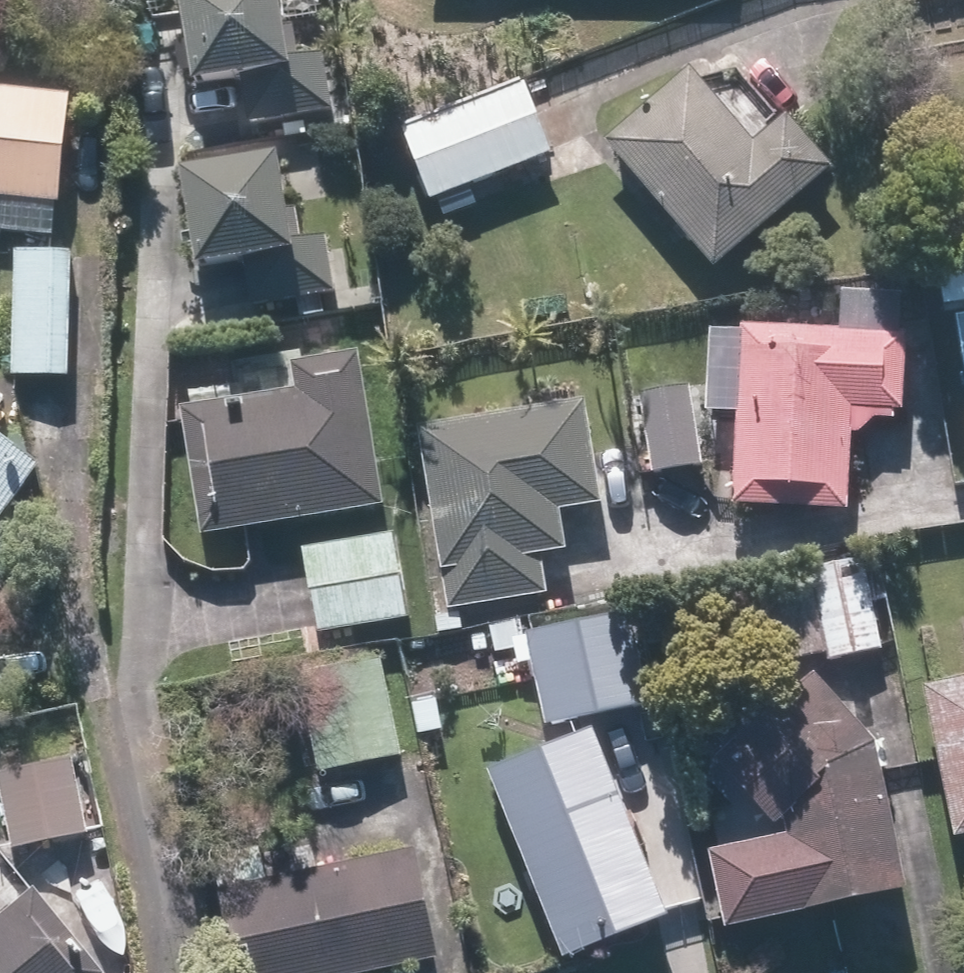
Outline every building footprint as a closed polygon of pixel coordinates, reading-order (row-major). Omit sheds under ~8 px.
[(283,124),(286,142),(310,139),(307,120),(328,118),(317,29),(287,33),(283,0),(184,0),(194,85),(242,79),(248,128),(283,124)] [(687,70),(606,146),(720,268),(833,163),(787,114),(756,144),(687,70)] [(524,82),(403,126),(431,201),(552,157),(524,82)] [(63,204),(72,98),(0,92),(0,234),(61,239),(63,204)] [(243,263),(248,306),(295,301),(297,321),(324,318),(322,298),(338,297),(330,218),(290,222),(284,160),(182,171),(193,269),(243,263)] [(963,375),(963,247),(930,253),(941,308),(952,306),(963,375)] [(76,252),(15,250),(10,378),(71,380),(76,252)] [(849,513),(854,441),(876,419),(900,421),(908,295),(710,284),(702,414),(738,416),(732,506),(849,513)] [(289,364),(293,391),(180,408),(200,538),(384,510),(364,380),(360,353),(289,364)] [(690,381),(638,388),(650,474),(702,467),(690,381)] [(9,404),(0,397),(0,416),(9,404)] [(549,595),(543,557),(567,553),(561,513),(605,506),(587,398),(516,409),(416,425),(445,612),(549,595)] [(0,434),(0,526),(45,470),(0,434)] [(397,532),(300,548),(313,634),(411,619),(397,532)] [(806,567),(809,580),(727,598),(744,673),(825,654),(828,665),(884,652),(862,555),(806,567)] [(630,610),(525,631),(544,727),(649,707),(630,610)] [(295,675),(316,776),(403,759),(382,657),(295,675)] [(908,897),(881,745),(810,669),(712,758),(773,824),(784,814),(787,835),(709,849),(723,930),(908,897)] [(924,684),(938,767),(950,840),(963,837),(963,677),(924,684)] [(592,728),(488,770),(563,958),(667,917),(592,728)] [(0,771),(0,785),(16,852),(93,833),(74,753),(0,771)] [(312,875),(304,838),(214,858),(222,896),(239,972),(382,972),(440,960),(416,852),(312,875)] [(37,889),(0,919),(0,972),(105,972),(37,889)]
